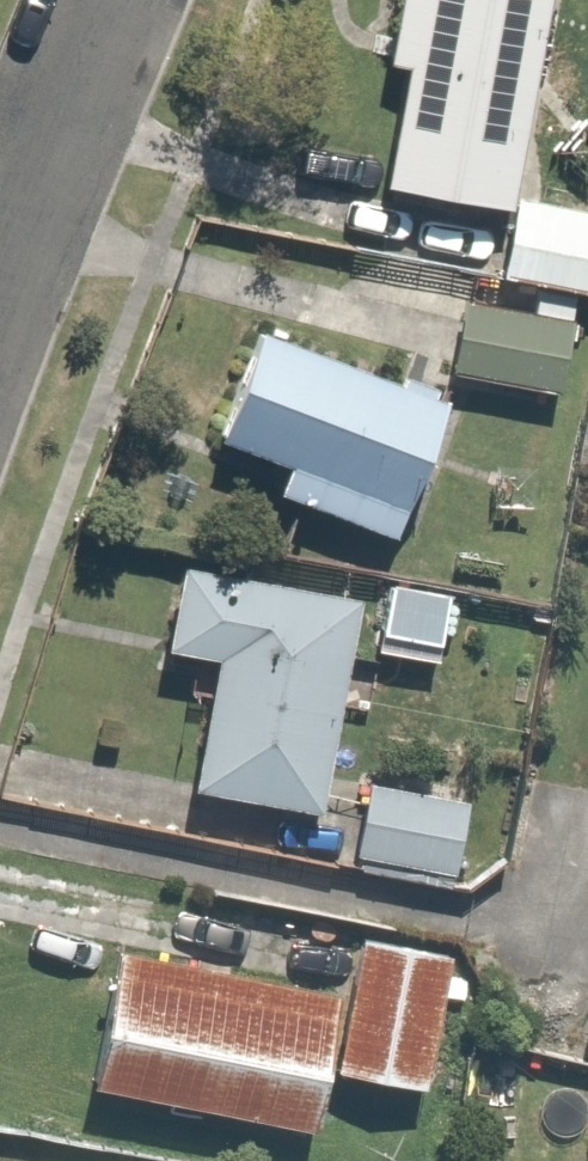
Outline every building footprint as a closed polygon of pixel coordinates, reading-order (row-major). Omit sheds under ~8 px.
[(540,0),(378,0),(368,55),(393,60),(371,175),(501,200),(503,185),(540,0)] [(486,275),(526,283),(569,291),(587,295),(587,294),(587,202),(503,185),(501,200),(486,275)] [(569,291),(526,283),(522,308),(455,295),(439,377),(548,398),(569,291)] [(438,402),(250,324),(208,426),(278,455),(265,486),(383,535),(438,402)] [(352,588),(170,557),(155,644),(201,652),(180,779),(316,802),(352,588)] [(464,597),(368,581),(360,632),(455,648),(464,597)] [(340,856),(451,877),(458,840),(486,845),(496,795),(356,769),(340,856)] [(440,946),(346,929),(336,985),(322,1062),(417,1079),(440,946)] [(77,1083),(311,1125),(322,1062),(336,985),(102,942),(77,1083)] [(573,1030),(587,1033),(587,958),(573,1030)]
